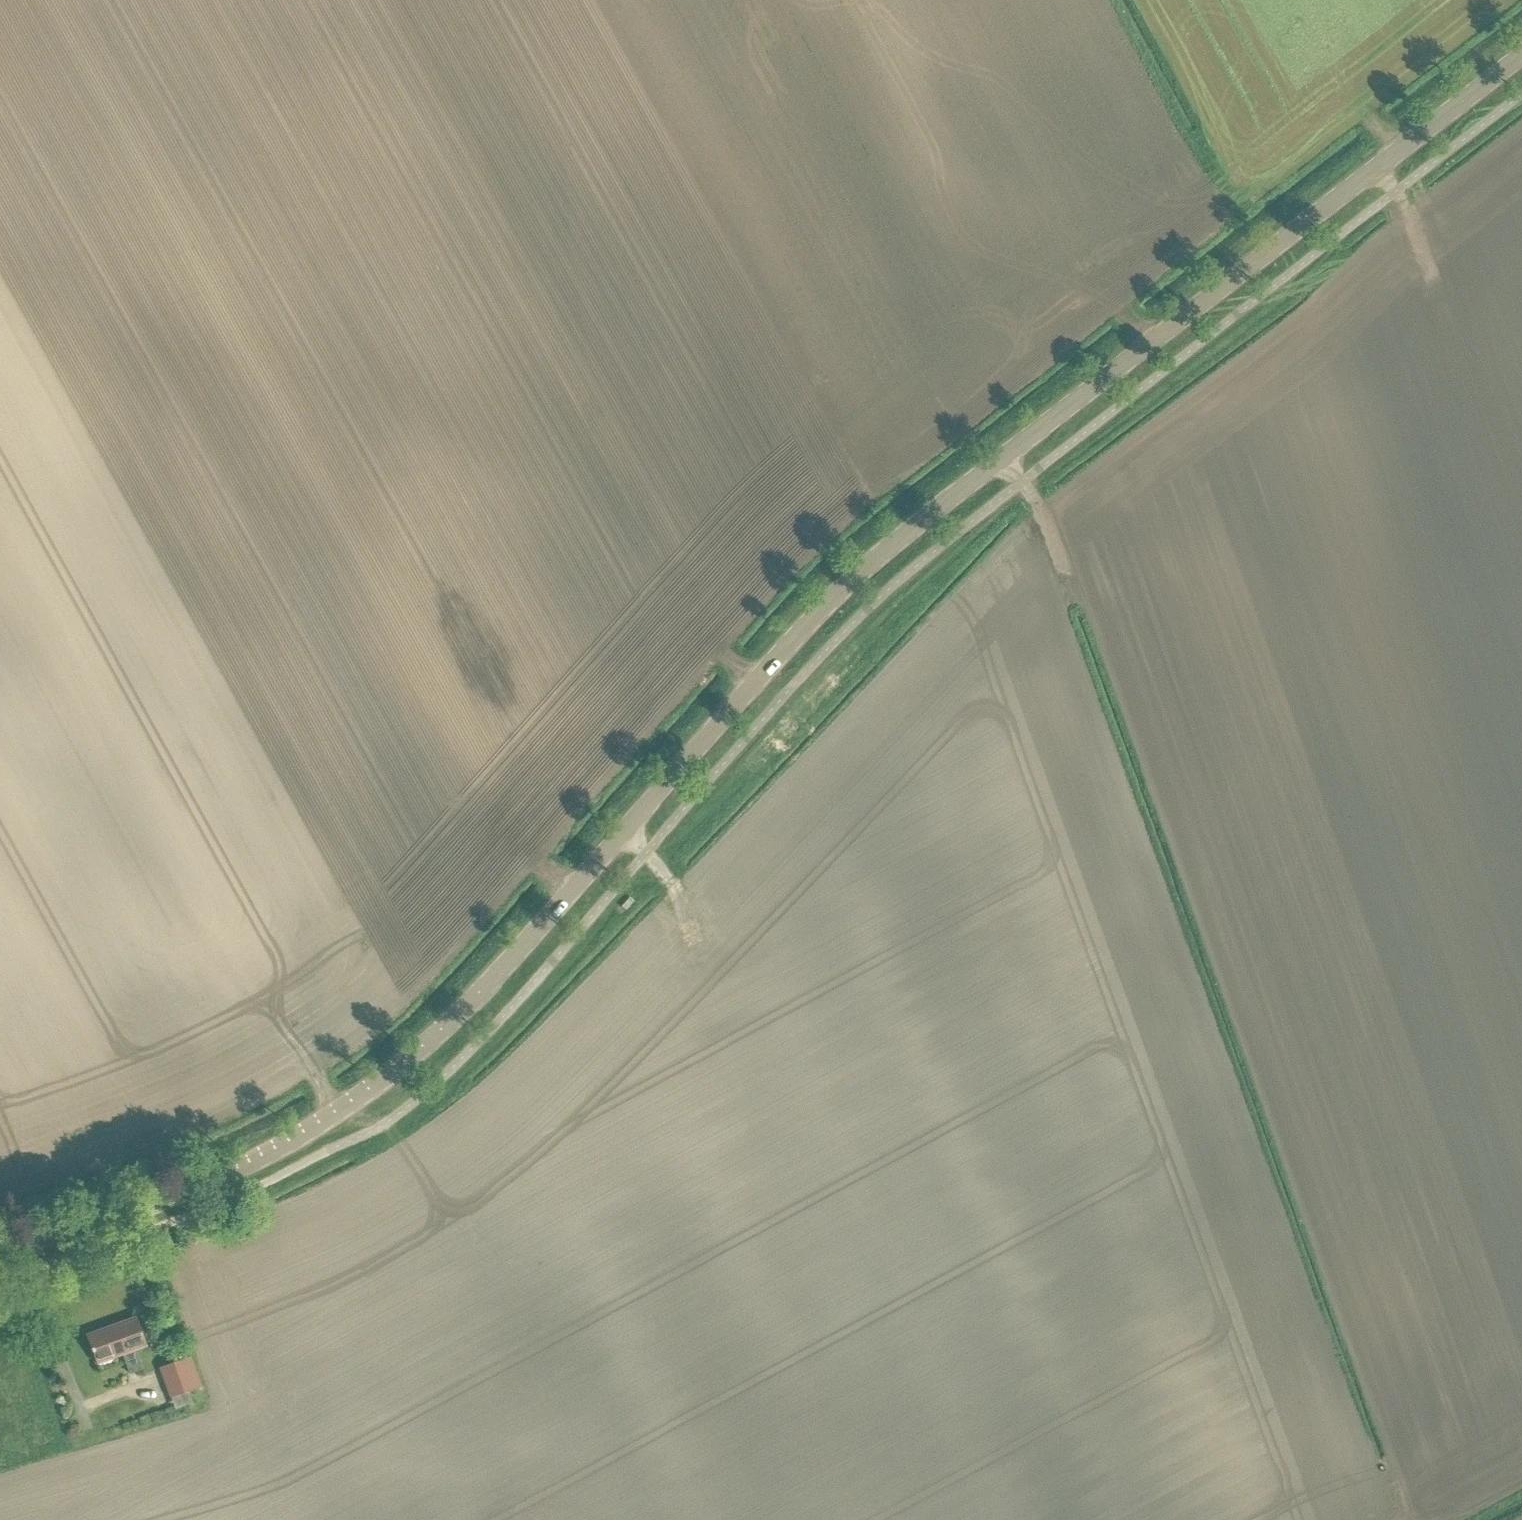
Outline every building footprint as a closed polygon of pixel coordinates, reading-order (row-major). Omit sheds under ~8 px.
[(136,1350),(146,1347),(137,1320),(87,1337),(97,1364),(122,1356),(126,1365),(139,1360),(136,1350)] [(199,1386),(190,1357),(160,1368),(169,1396),(199,1386)]
